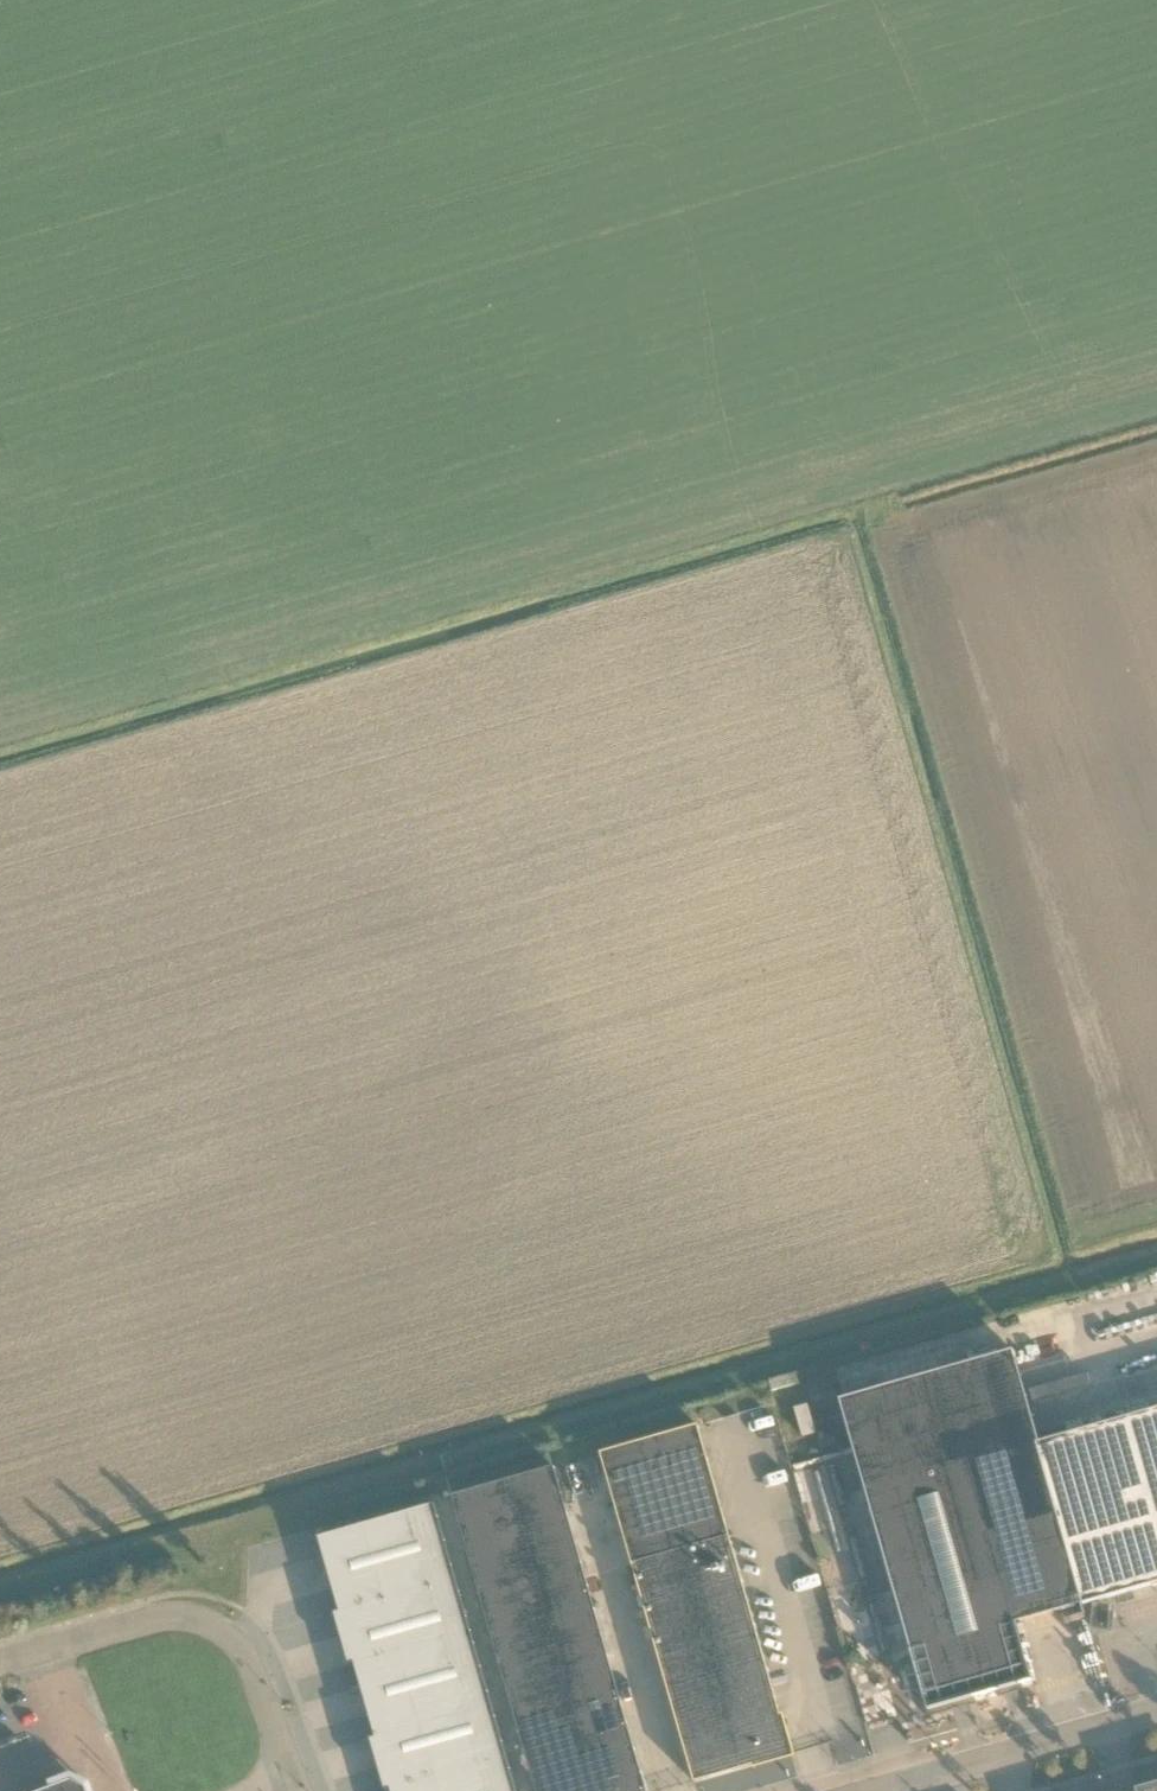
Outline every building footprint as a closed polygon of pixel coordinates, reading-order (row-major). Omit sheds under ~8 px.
[(1037,1443),(1083,1604),(1156,1583),(1156,1408),(1037,1443)] [(781,1715),(730,1535),(698,1425),(601,1453),(695,1781),(753,1765),(753,1768),(756,1767),(755,1764),(792,1754),(781,1717),(784,1716),(783,1714),(781,1715)] [(969,1462),(866,1492),(929,1710),(1032,1680),(969,1462)] [(452,1496),(537,1790),(647,1790),(554,1467),(452,1496)] [(319,1537),(340,1611),(456,1578),(438,1514),(435,1504),(319,1537)] [(471,1629),(456,1578),(340,1611),(335,1613),(349,1664),(355,1662),(471,1629)] [(355,1662),(377,1737),(492,1704),(471,1629),(355,1662)] [(386,1790),(391,1788),(507,1755),(492,1704),(377,1737),(371,1739),(386,1790)] [(391,1788),(392,1790),(517,1790),(507,1755),(391,1788)] [(67,1780),(37,1790),(83,1790),(81,1786),(67,1780)]
